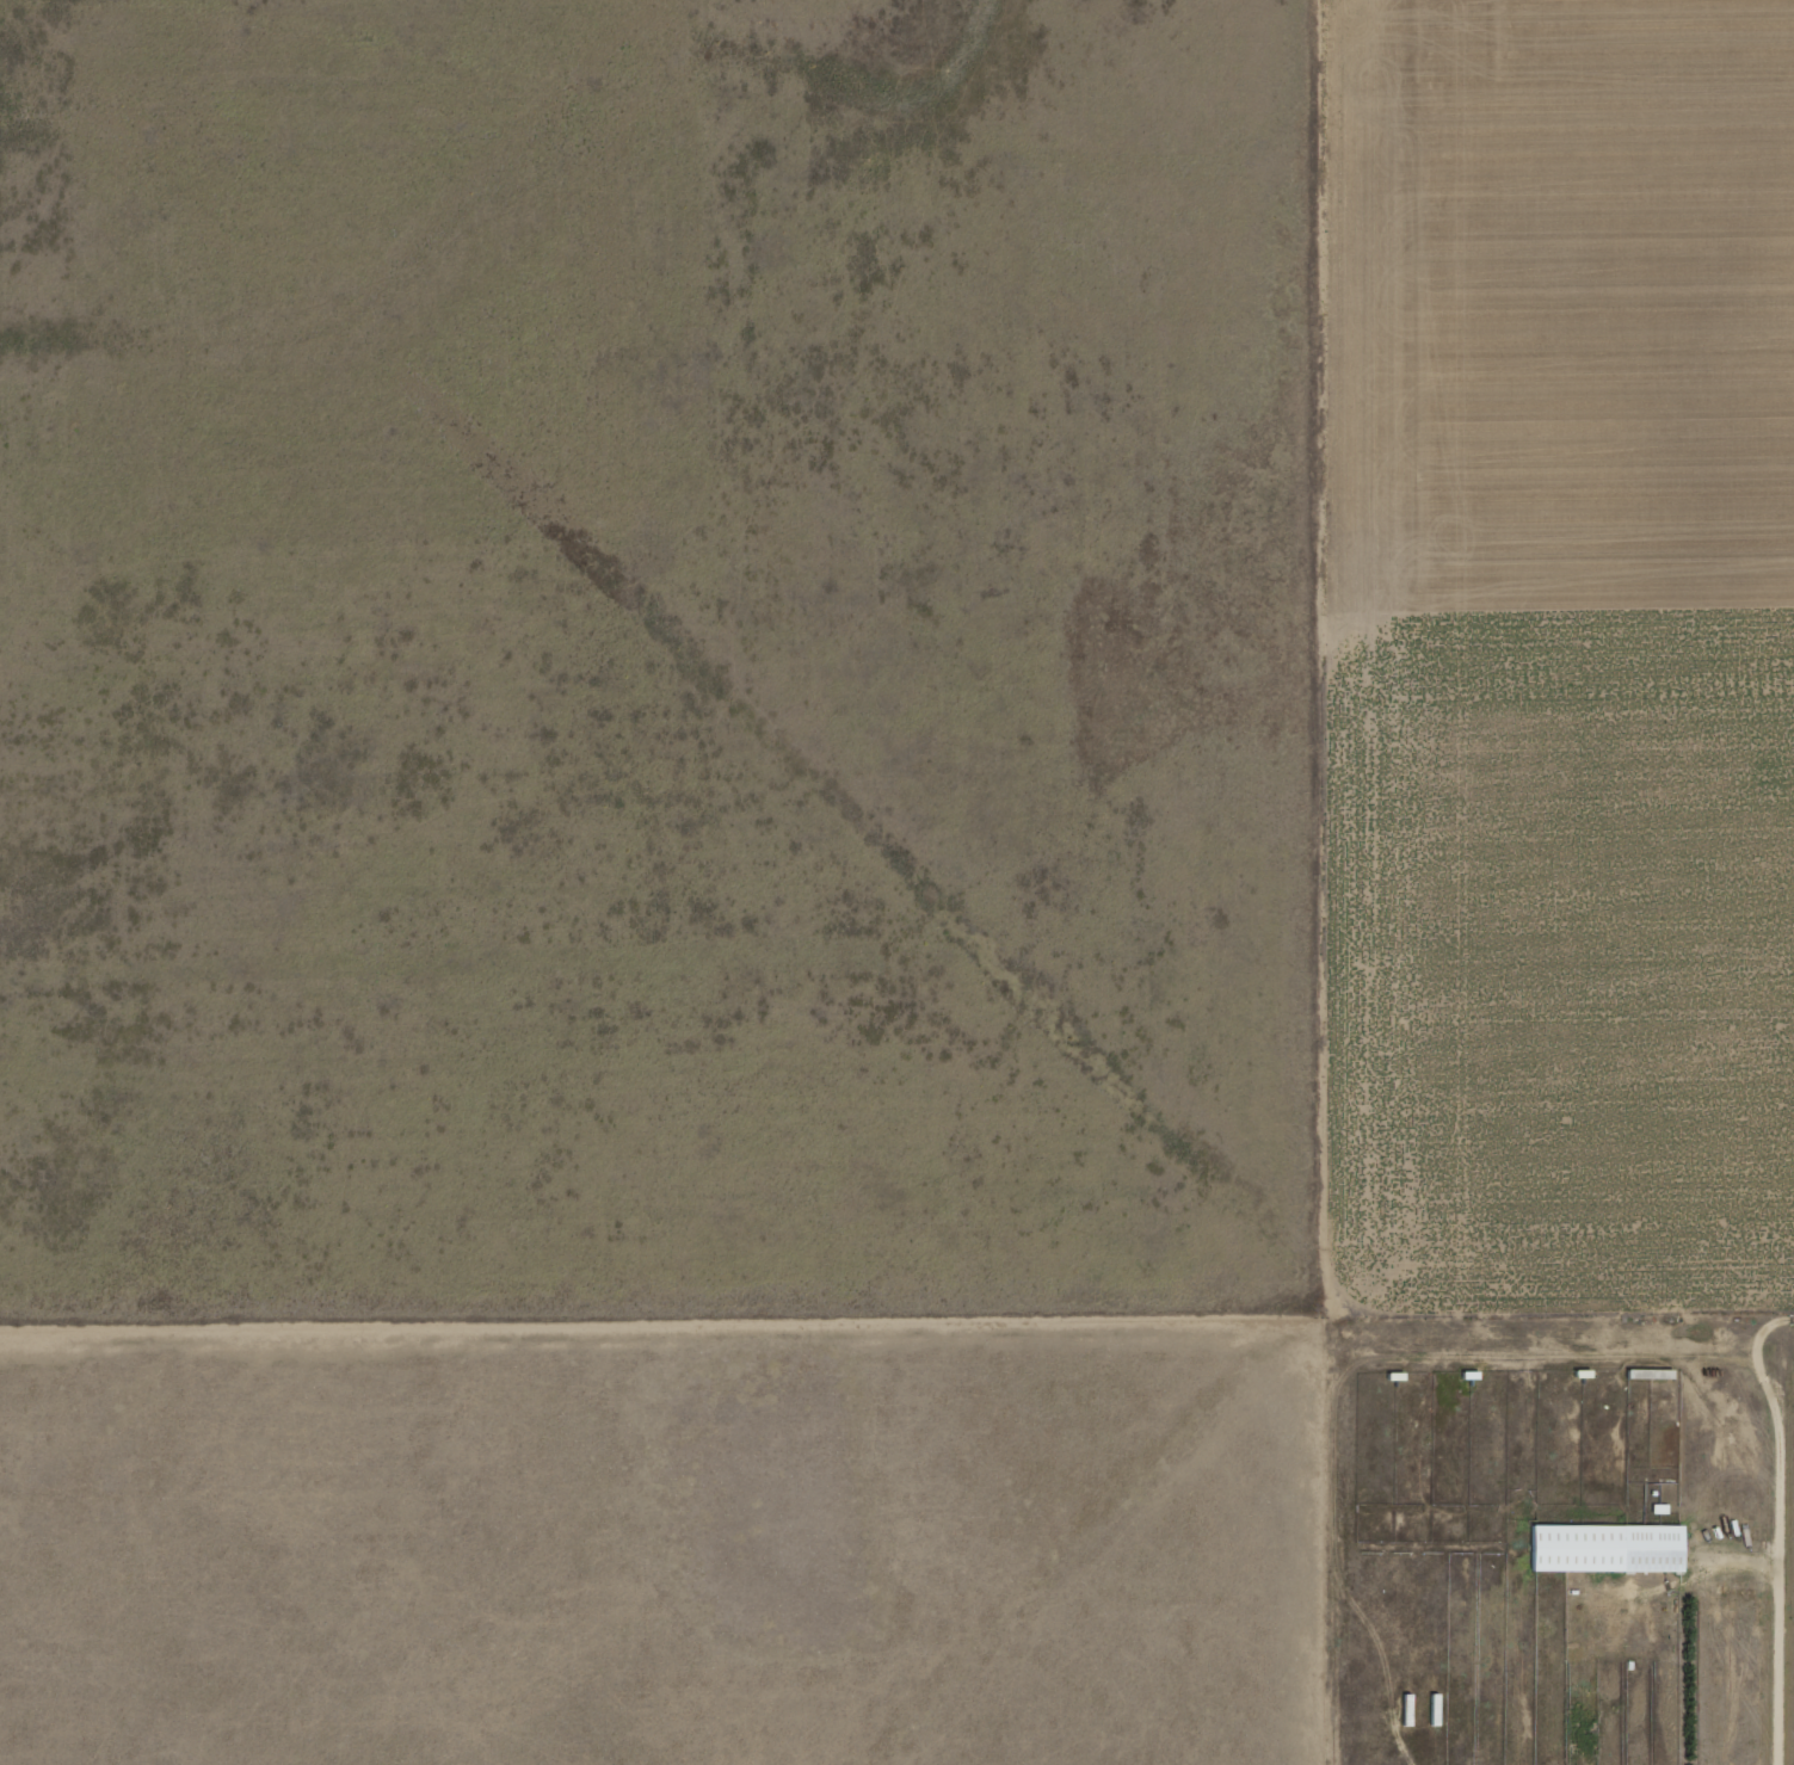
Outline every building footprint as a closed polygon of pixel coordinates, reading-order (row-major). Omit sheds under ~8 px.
[(1676,1369),(1629,1369),(1629,1379),(1676,1379),(1676,1369)] [(1687,1571),(1687,1525),(1534,1525),(1534,1571),(1687,1571)] [(1432,1725),(1441,1725),(1441,1694),(1432,1694),(1432,1725)]
